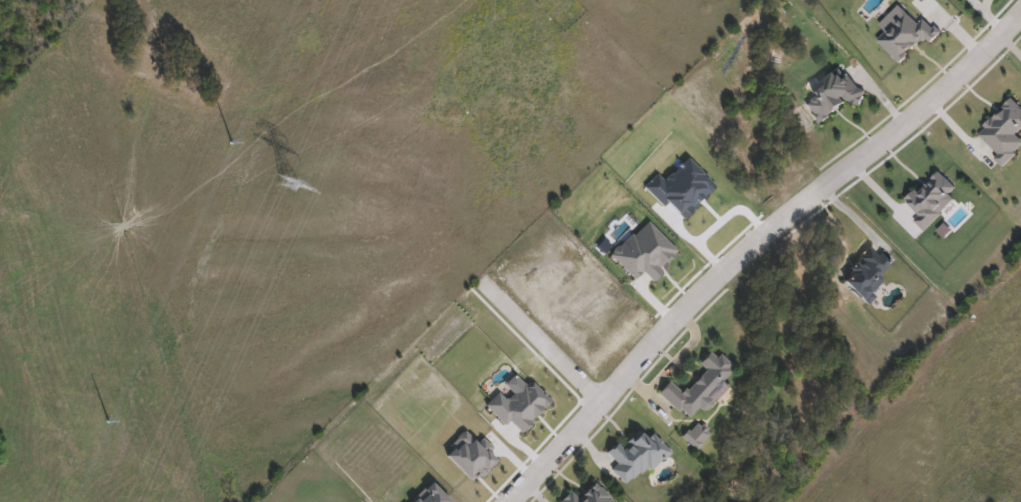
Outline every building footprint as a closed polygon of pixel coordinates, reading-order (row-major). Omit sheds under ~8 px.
[(861,96),(817,124),(804,105),(813,99),(808,92),(844,69),(861,96)] [(882,281),(871,295),(874,297),(868,305),(839,281),(868,246),(891,265),(879,279),(882,281)] [(659,394),(670,382),(682,394),(705,371),(698,365),(712,350),(732,370),(704,398),(711,405),(703,413),(698,409),(686,420),(659,394)] [(684,439),(695,424),(707,434),(696,448),(684,439)] [(594,484),(610,501),(559,501),(571,491),(578,499),(594,484)]
